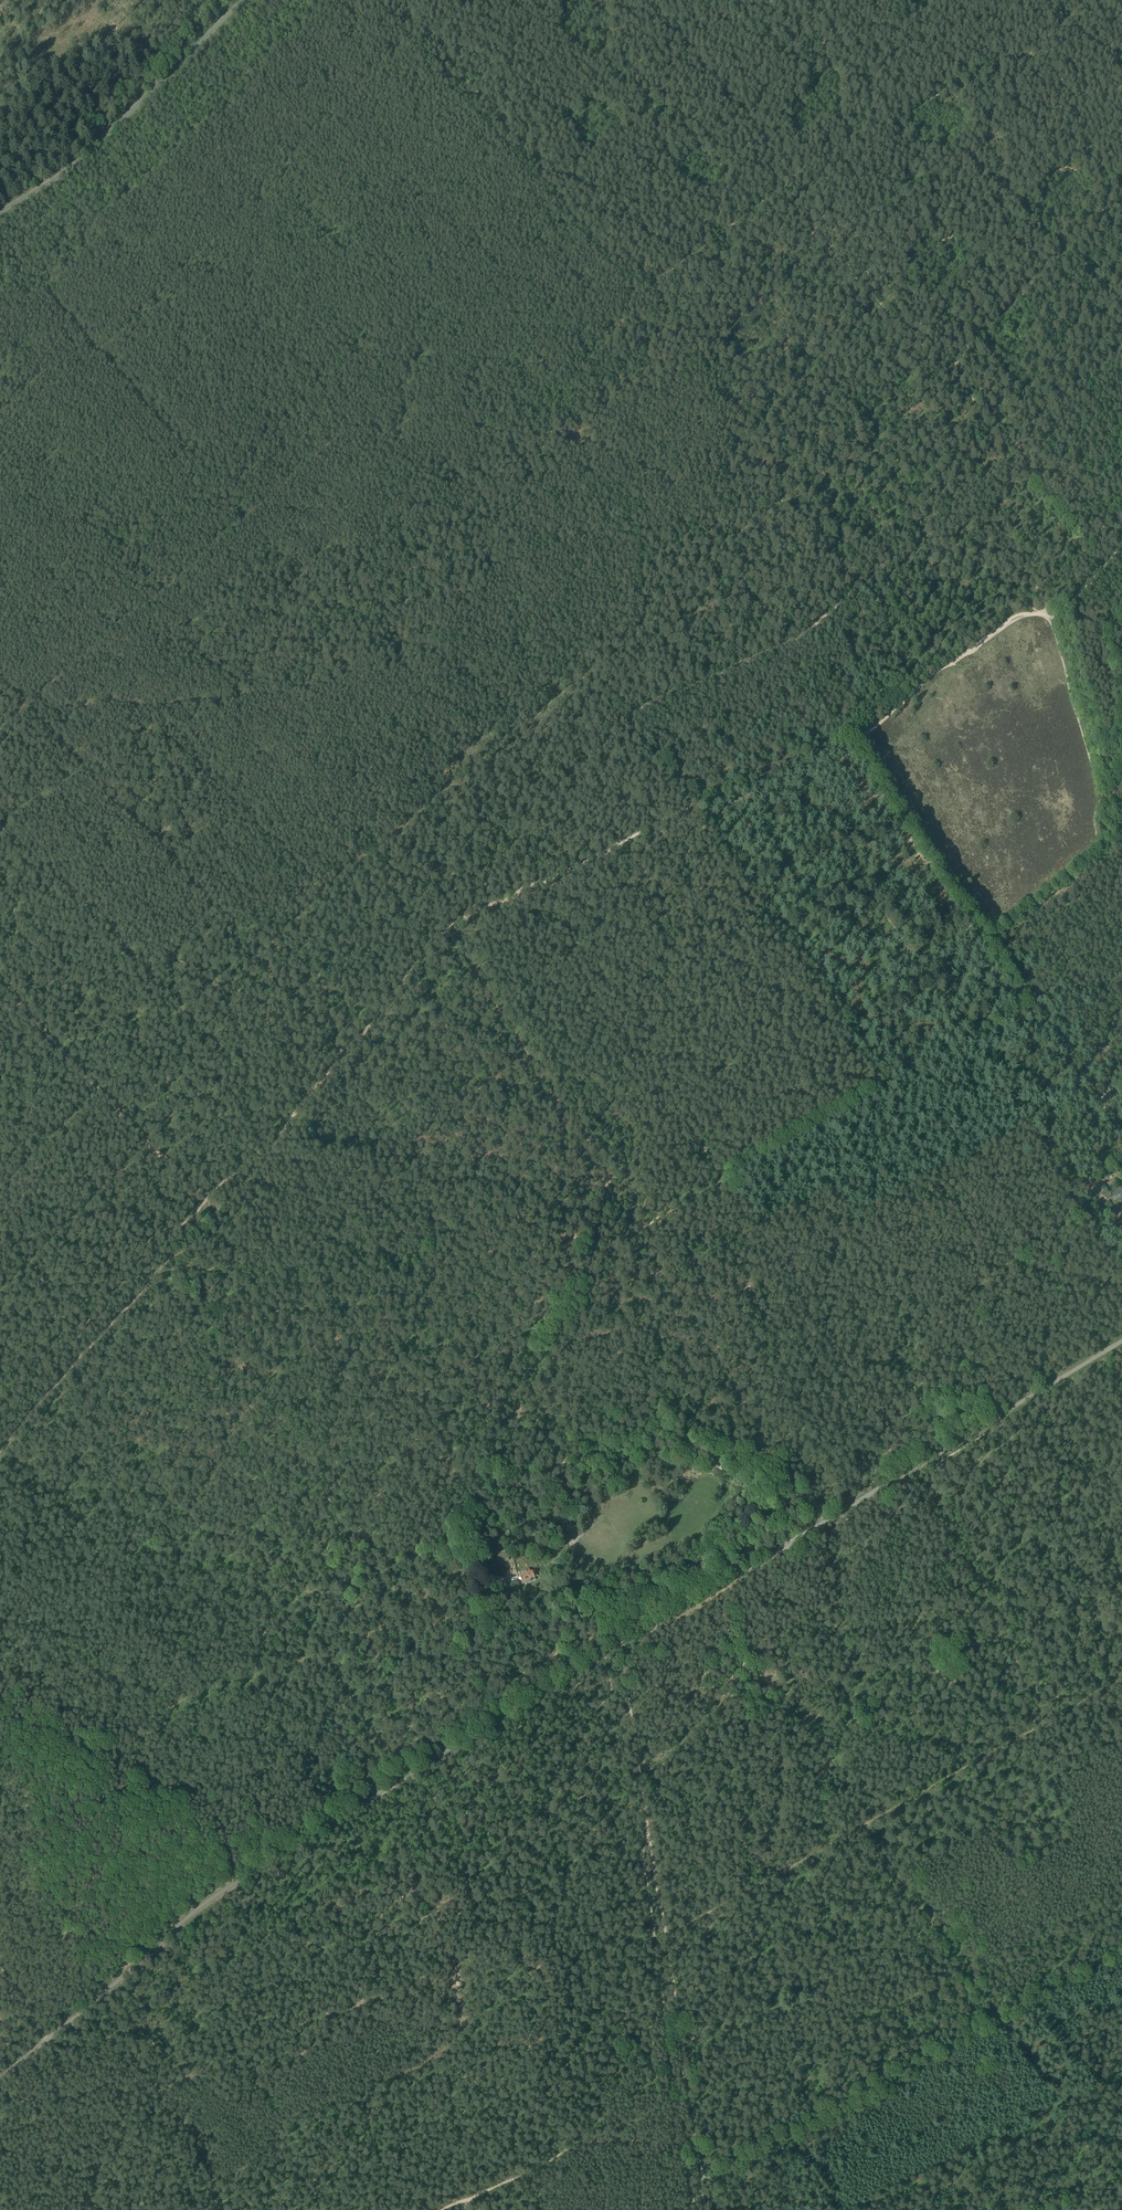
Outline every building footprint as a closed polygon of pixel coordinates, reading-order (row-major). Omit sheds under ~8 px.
[(1115,1201),(1121,1198),(1121,1188),(1112,1192),(1115,1201)] [(509,1560),(507,1553),(497,1556),(499,1563),(509,1560)] [(536,1580),(532,1571),(529,1573),(527,1570),(520,1573),(525,1584),(536,1580)]
